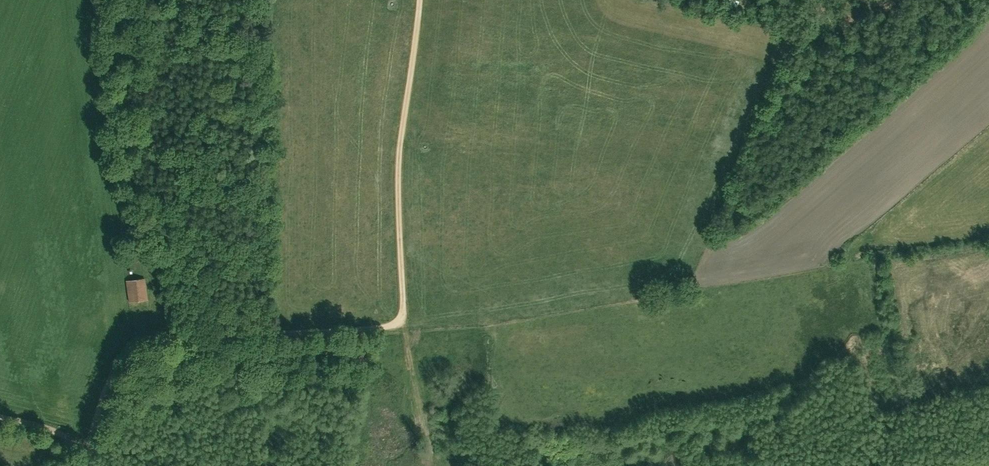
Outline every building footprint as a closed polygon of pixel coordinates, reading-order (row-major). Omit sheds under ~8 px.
[(130,301),(148,299),(145,278),(127,280),(130,301)]
